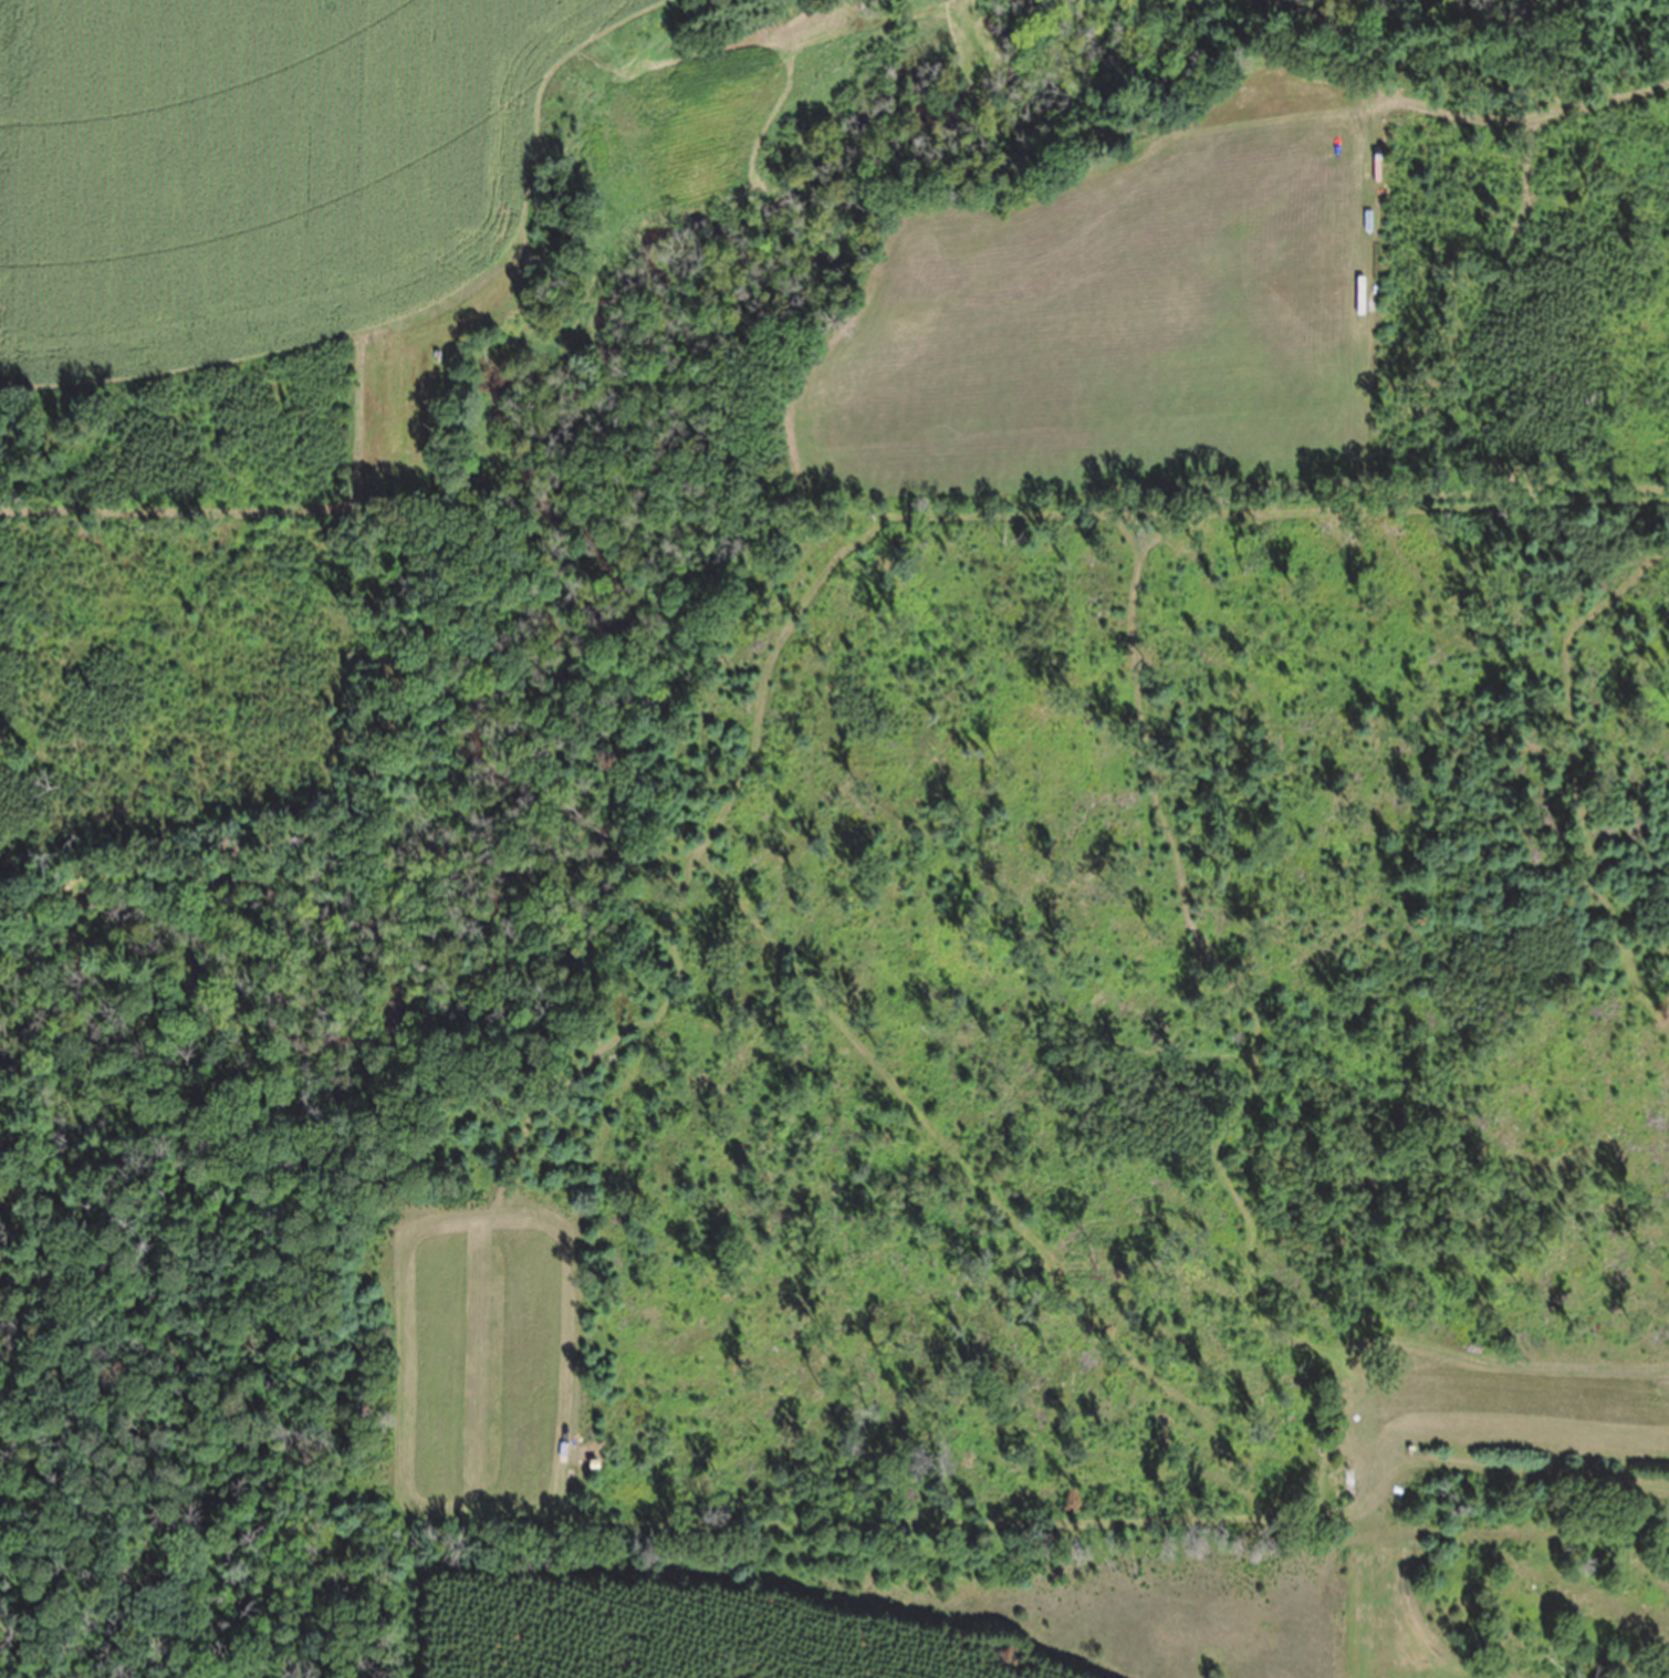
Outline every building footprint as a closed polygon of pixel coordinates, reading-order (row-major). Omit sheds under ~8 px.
[(1357,1487),(1342,1487),(1342,1506),(1357,1506),(1357,1487)]
